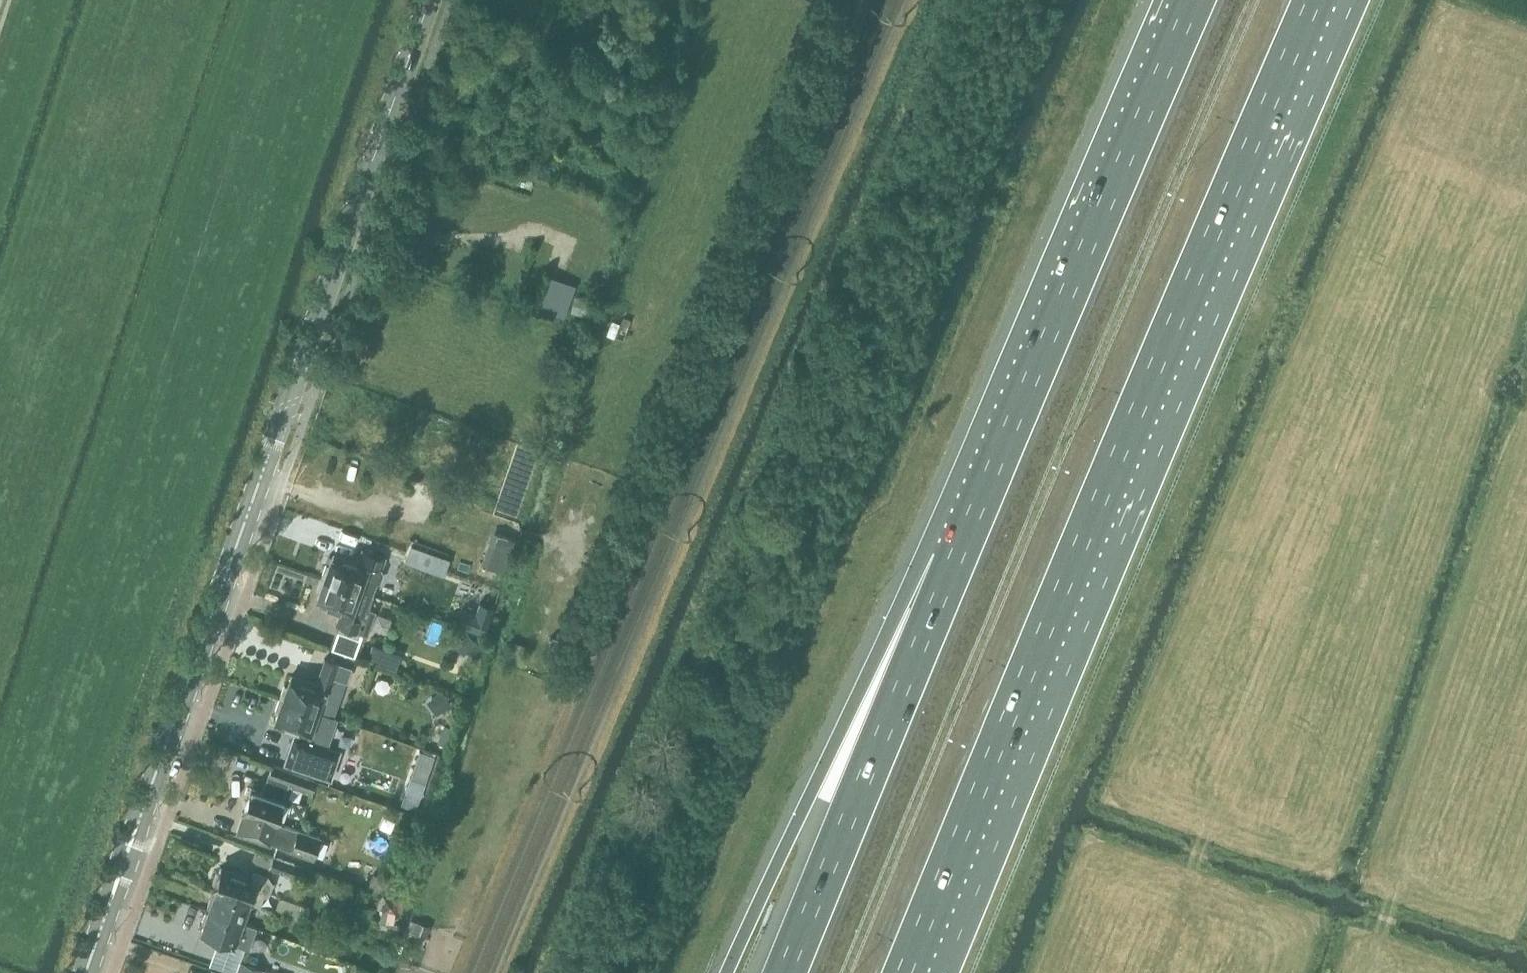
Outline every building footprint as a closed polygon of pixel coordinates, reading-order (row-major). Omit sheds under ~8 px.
[(551,278),(540,310),(566,319),(577,287),(551,278)] [(503,570),(511,549),(490,541),(482,562),(503,570)] [(358,563),(333,554),(324,578),(373,595),(374,595),(373,594),(377,582),(381,581),(384,572),(382,569),(386,556),(363,549),(358,563)] [(336,624),(358,632),(358,631),(368,635),(377,610),(369,607),(373,595),(324,578),(316,601),(341,610),(336,624)] [(463,607),(457,624),(486,635),(492,618),(496,607),(479,601),(476,612),(463,607)] [(290,675),(282,699),(319,712),(319,711),(324,698),(326,699),(334,676),(348,681),(352,666),(324,657),(316,684),(290,675)] [(331,715),(319,711),(319,712),(282,699),(274,723),(308,735),(309,733),(323,738),(331,715)] [(263,792),(250,787),(241,811),(243,812),(236,832),(271,845),(272,843),(314,858),(322,838),(277,822),(284,802),(285,803),(286,798),(284,798),(289,785),(312,793),(317,779),(304,775),(293,772),(294,771),(273,764),(263,792)] [(292,875),(300,877),(300,876),(307,879),(311,867),(256,849),(252,859),(256,862),(269,867),(269,868),(292,876),(292,875)] [(216,891),(216,889),(253,902),(252,903),(259,905),(261,906),(261,905),(264,896),(269,896),(274,881),(268,874),(254,869),(251,877),(222,866),(214,890),(216,891)] [(252,903),(253,902),(216,889),(216,891),(209,911),(245,924),(252,903)] [(261,906),(259,905),(257,913),(273,918),(276,910),(261,905),(261,906)] [(245,924),(209,911),(202,931),(244,945),(248,933),(242,931),(245,924)] [(236,972),(272,972),(240,962),(236,972)]
